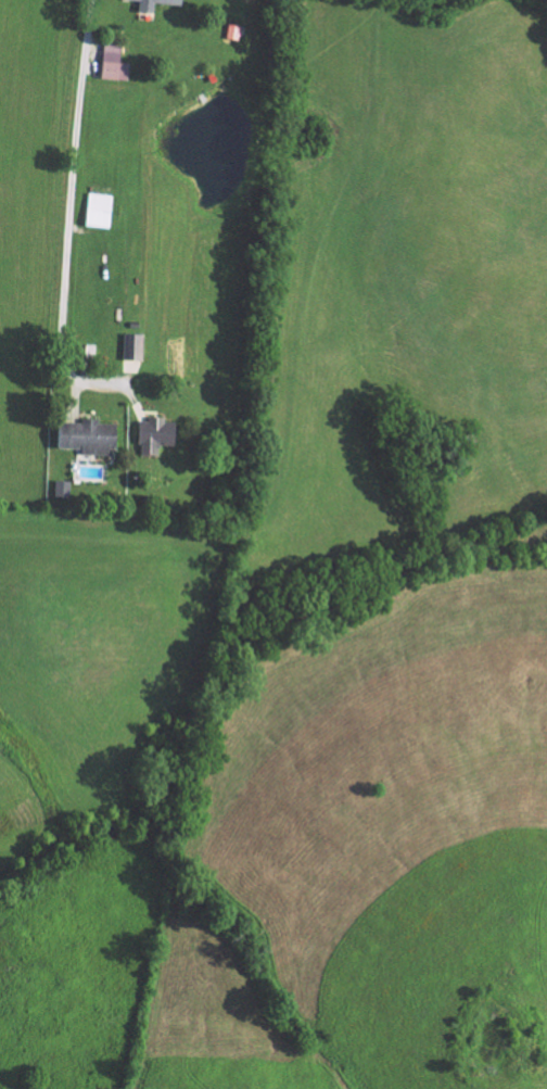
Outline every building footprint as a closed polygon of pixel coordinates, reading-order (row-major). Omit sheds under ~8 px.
[(141,1),(140,12),(155,13),(156,3),(184,6),(185,0),(130,0),(141,1)] [(114,195),(90,194),(88,227),(113,228),(114,195)] [(124,359),(145,360),(146,334),(125,333),(124,359)] [(140,421),(141,454),(161,454),(160,444),(177,444),(177,421),(165,422),(165,416),(149,416),(149,421),(140,421)] [(84,454),(116,455),(117,422),(63,421),(62,447),(84,448),(84,454)] [(72,496),(73,481),(57,480),(56,495),(72,496)]
